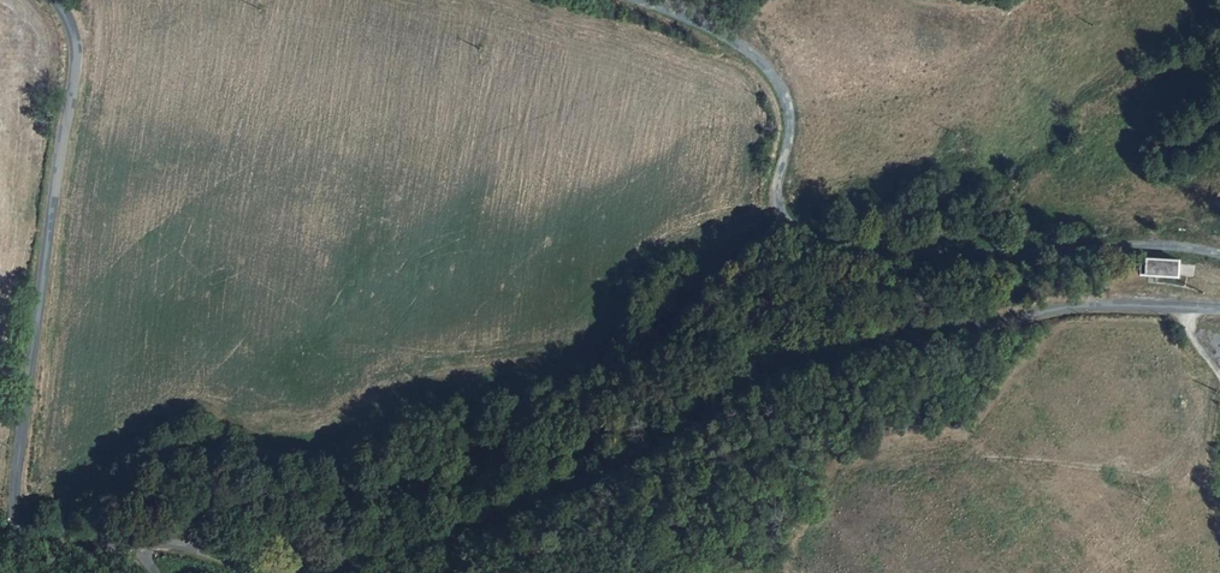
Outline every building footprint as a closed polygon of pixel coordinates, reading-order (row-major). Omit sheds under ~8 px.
[(1178,259),(1140,256),(1139,273),(1177,275),(1178,259)]
